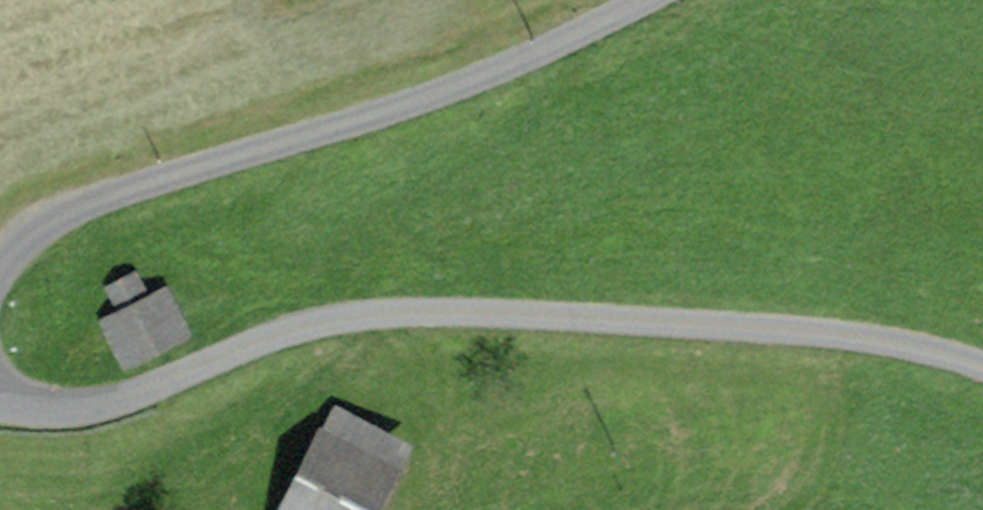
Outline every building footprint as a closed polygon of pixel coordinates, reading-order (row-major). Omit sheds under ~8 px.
[(170,280),(151,290),(138,266),(107,283),(120,307),(98,319),(125,368),(197,329),(170,280)] [(415,438),(330,398),(276,509),(380,509),(415,438)]
